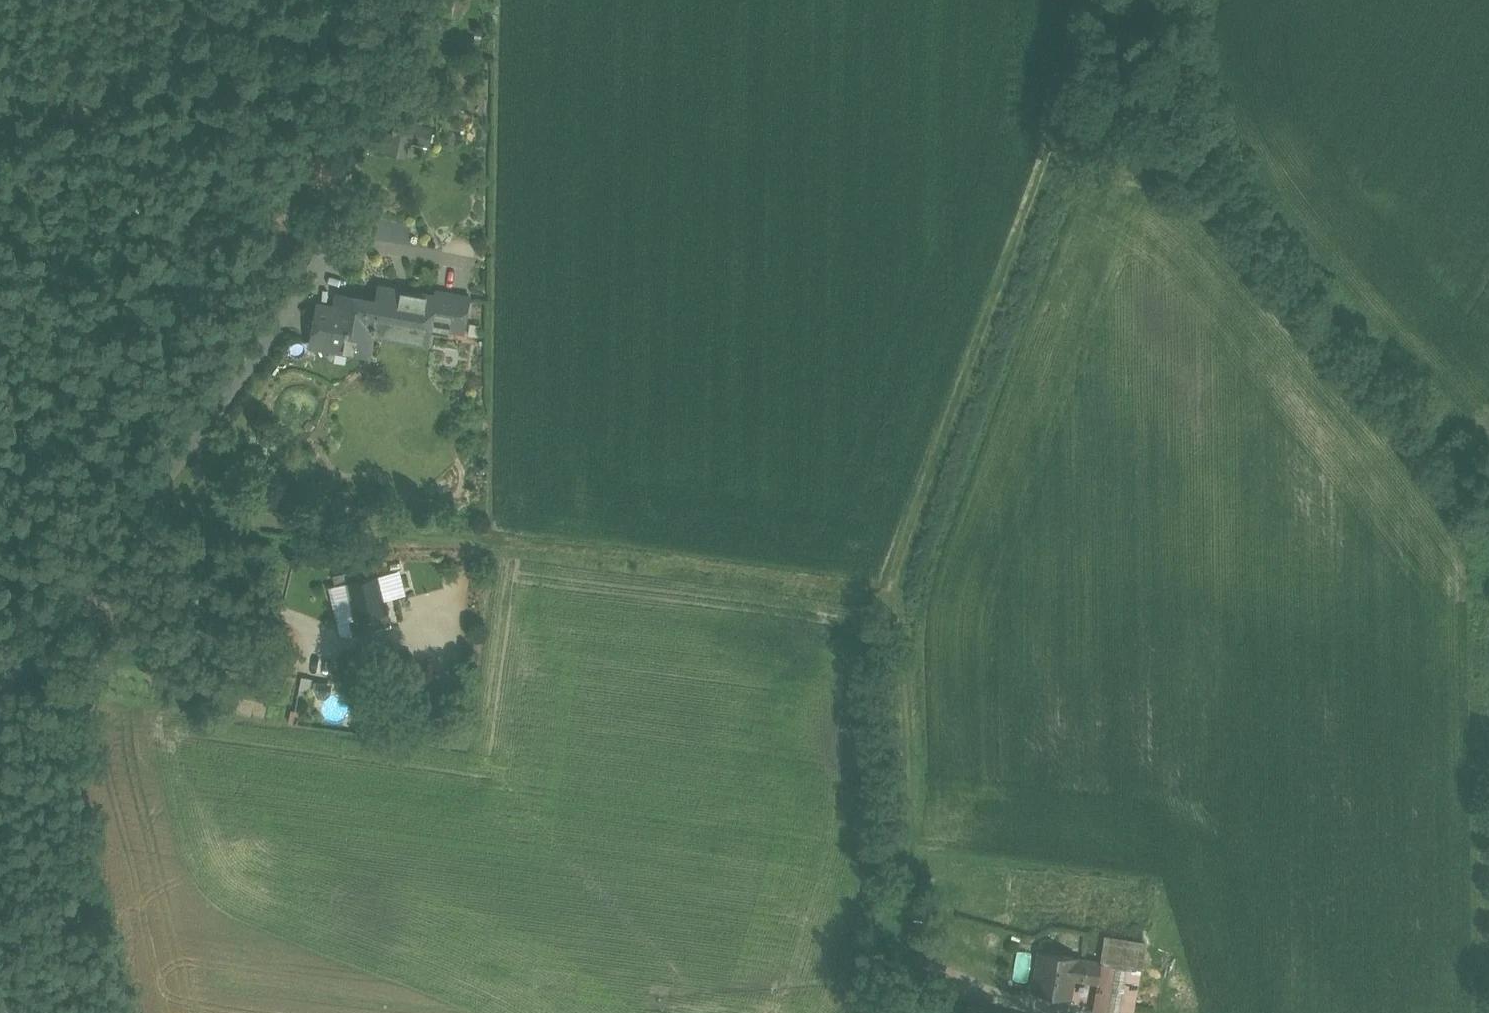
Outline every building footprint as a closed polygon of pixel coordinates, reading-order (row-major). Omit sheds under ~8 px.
[(393,119),(389,134),(396,136),(392,154),(405,157),(409,141),(427,146),(431,129),(393,119)] [(408,295),(400,294),(401,293),(401,292),(401,291),(400,290),(380,287),(378,299),(374,329),(409,335),(410,328),(432,332),(435,313),(453,316),(451,328),(464,330),(470,295),(443,290),(442,297),(410,292),(409,292),(408,293),(408,294),(408,295)] [(360,301),(353,301),(352,299),(351,296),(349,294),(341,292),(338,307),(320,304),(312,344),(370,353),(374,329),(378,299),(365,296),(363,297),(362,298),(361,299),(360,301)] [(380,575),(348,583),(357,619),(360,618),(363,632),(392,625),(380,575)] [(1107,937),(1099,982),(1093,1012),(1135,1012),(1148,945),(1107,937)] [(1077,957),(1041,951),(1035,991),(1071,997),(1074,978),(1099,982),(1102,964),(1076,960),(1077,957)]
